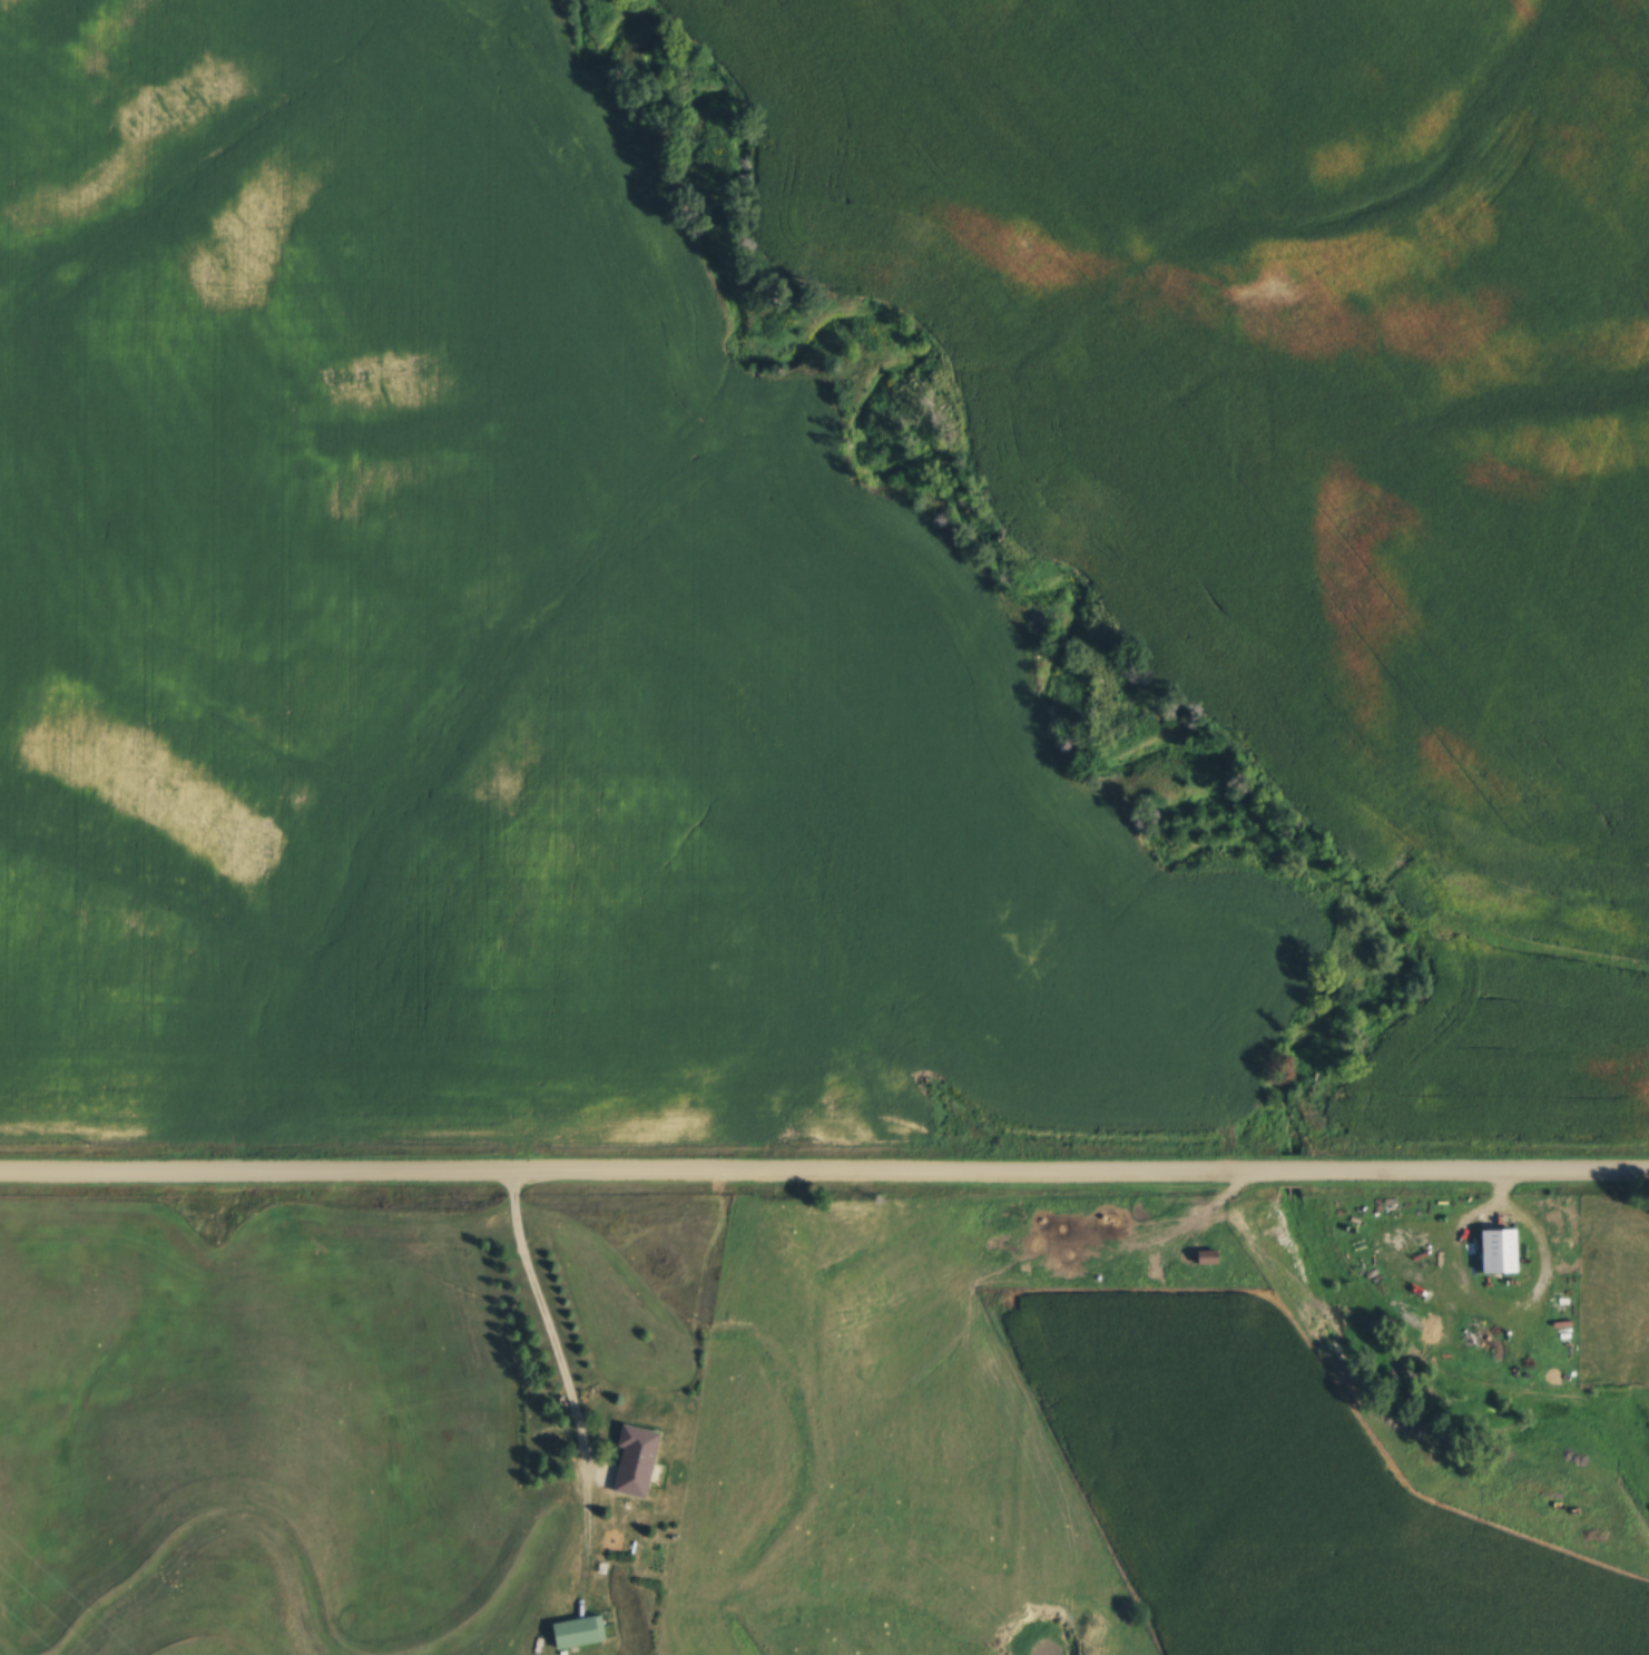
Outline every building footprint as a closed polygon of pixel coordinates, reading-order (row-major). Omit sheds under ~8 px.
[(1481,1227),(1481,1271),(1516,1270),(1516,1227),(1481,1227)] [(612,1488),(645,1495),(659,1428),(621,1421),(616,1444),(621,1445),(612,1488)] [(599,1612),(550,1620),(554,1646),(604,1638),(599,1612)]
